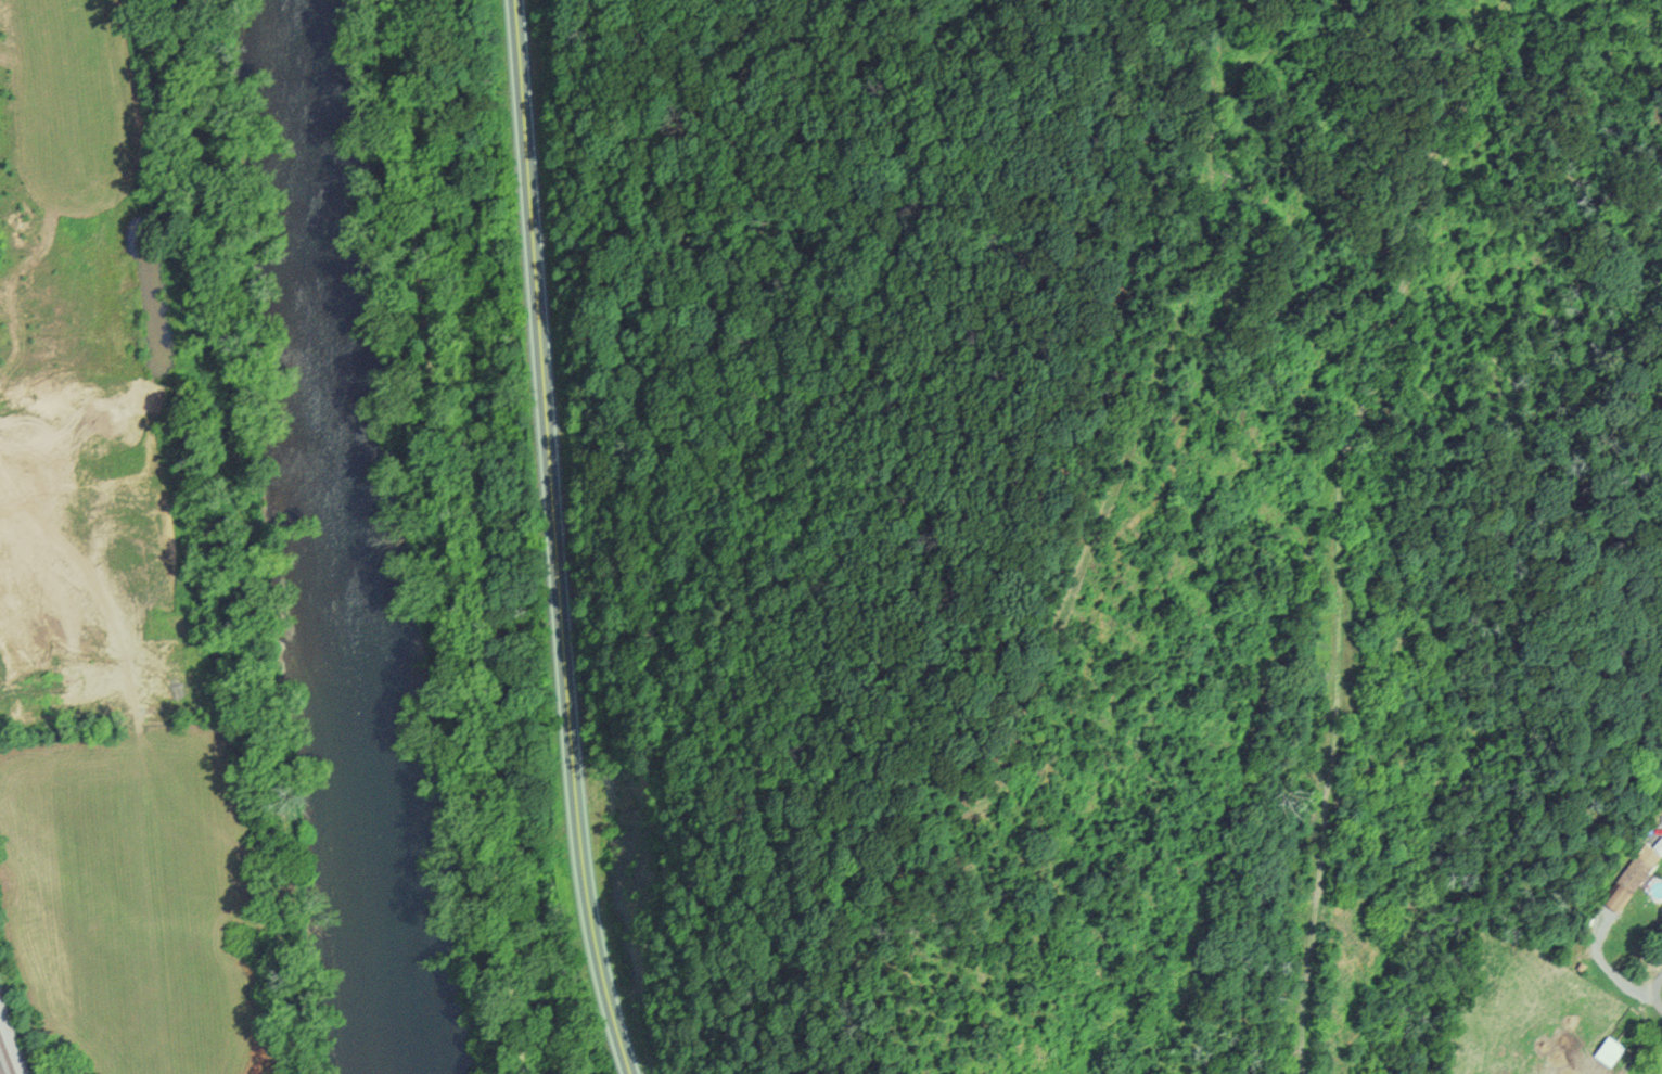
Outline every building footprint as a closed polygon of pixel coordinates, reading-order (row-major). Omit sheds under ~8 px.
[(1602,903),(1618,914),(1651,865),(1636,854),(1602,903)]
